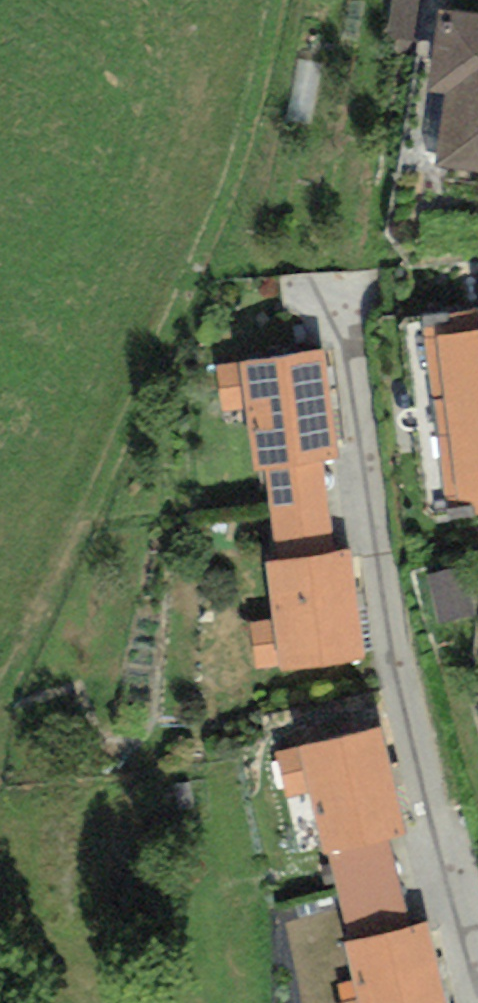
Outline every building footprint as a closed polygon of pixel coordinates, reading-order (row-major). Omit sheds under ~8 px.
[(443,95),(434,168),(477,174),(477,14),(438,9),(428,93),(443,95)] [(477,412),(477,305),(404,322),(417,422),(477,412)] [(322,350),(216,365),(222,411),(245,408),(253,469),(268,467),(321,460),(338,458),(322,350)] [(417,422),(432,522),(477,513),(477,412),(417,422)] [(332,552),(321,460),(268,467),(279,558),(332,552)] [(272,620),(251,623),(256,668),(279,665),(280,671),(363,660),(349,551),(332,552),(279,558),(264,562),(272,620)] [(463,565),(427,574),(439,624),(475,615),(463,565)] [(381,728),(277,752),(287,795),(308,790),(323,854),(329,854),(388,839),(406,835),(381,728)] [(410,927),(388,839),(329,854),(351,942),(410,927)] [(345,944),(354,981),(337,985),(341,1002),(339,1002),(446,1002),(427,924),(410,927),(351,942),(345,944)]
